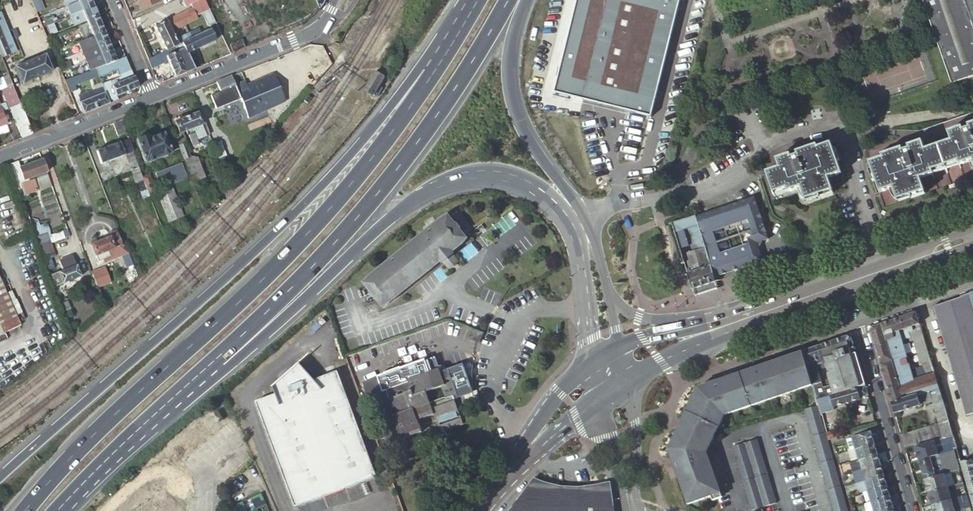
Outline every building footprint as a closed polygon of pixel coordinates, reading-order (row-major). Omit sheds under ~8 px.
[(93,6),(91,0),(79,0),(78,1),(82,11),(93,6)] [(135,2),(137,2),(141,10),(160,2),(159,0),(134,0),(135,2)] [(319,9),(320,9),(323,5),(326,0),(316,0),(319,9)] [(651,117),(680,0),(577,0),(555,93),(651,117)] [(951,80),(972,72),(972,0),(924,0),(951,80)] [(71,16),(82,11),(78,1),(67,6),(71,16)] [(86,21),(97,16),(93,6),(82,11),(71,16),(75,25),(86,21)] [(155,26),(166,50),(174,47),(178,45),(175,38),(174,36),(171,30),(176,27),(196,18),(195,16),(191,8),(155,26)] [(209,26),(216,22),(210,9),(203,13),(209,26)] [(195,16),(196,18),(199,24),(204,21),(201,15),(201,16),(200,13),(195,16)] [(53,16),(45,19),(47,26),(54,23),(56,22),(53,16)] [(104,31),(98,18),(87,23),(93,36),(104,31)] [(52,36),(58,33),(54,23),(47,26),(52,36)] [(79,27),(84,40),(93,36),(87,23),(79,27)] [(171,30),(174,36),(179,34),(176,27),(171,30)] [(183,43),(187,53),(215,40),(210,28),(202,32),(201,30),(200,31),(199,29),(189,34),(188,32),(175,38),(178,45),(183,43)] [(108,41),(104,31),(93,36),(84,40),(88,50),(108,41)] [(1,58),(9,55),(0,32),(0,56),(1,58)] [(58,51),(65,48),(60,35),(53,39),(58,51)] [(88,50),(84,40),(77,43),(81,53),(88,50)] [(111,50),(108,41),(88,50),(91,59),(111,50)] [(234,53),(245,48),(243,41),(231,46),(234,53)] [(175,77),(194,69),(187,53),(183,43),(178,45),(174,47),(176,52),(166,56),(168,61),(175,77)] [(166,50),(148,59),(152,69),(168,61),(166,56),(176,52),(174,47),(166,50)] [(91,59),(88,50),(81,53),(84,62),(91,59)] [(116,60),(111,50),(91,59),(95,68),(104,64),(105,65),(113,62),(116,61),(116,60)] [(51,73),(45,56),(15,69),(22,85),(51,73)] [(138,88),(125,57),(116,60),(116,61),(113,62),(119,75),(123,73),(126,80),(112,85),(116,96),(138,88)] [(95,68),(69,79),(65,81),(70,93),(77,90),(75,85),(98,75),(95,68)] [(384,77),(376,72),(366,90),(375,95),(384,77)] [(245,82),(235,86),(240,100),(250,125),(269,117),(265,109),(283,101),(273,76),(246,86),(245,82)] [(216,109),(240,100),(235,86),(231,77),(216,83),(219,92),(211,96),(216,109)] [(84,114),(110,104),(104,89),(101,83),(95,86),(96,89),(96,90),(96,91),(93,92),(95,96),(93,96),(92,93),(85,96),(79,98),(79,101),(84,114)] [(118,100),(116,96),(112,85),(104,89),(110,104),(118,100)] [(22,138),(33,134),(13,86),(2,90),(22,138)] [(205,137),(196,114),(174,123),(179,134),(193,129),(197,140),(205,137)] [(122,121),(113,124),(117,136),(126,133),(122,121)] [(895,148),(882,153),(882,156),(869,160),(879,190),(893,186),(897,198),(911,193),(925,188),(920,176),(933,172),(932,169),(958,160),(959,163),(972,158),(972,160),(972,124),(969,126),(963,128),(949,133),(951,139),(925,148),(923,142),(908,147),(903,149),(896,151),(895,148)] [(179,149),(178,146),(174,136),(166,139),(164,135),(150,140),(148,137),(136,141),(145,164),(171,154),(171,152),(179,149)] [(96,151),(101,165),(133,153),(129,140),(96,151)] [(828,175),(842,170),(831,142),(818,146),(817,144),(803,148),(804,151),(798,153),(791,155),(777,160),(780,166),(767,170),(774,190),(787,186),(788,189),(802,185),(806,197),(819,193),(832,188),(828,175)] [(212,146),(218,160),(225,157),(220,143),(212,146)] [(179,149),(183,160),(184,159),(194,185),(203,181),(195,161),(189,156),(185,144),(178,146),(179,149)] [(933,172),(959,163),(958,160),(932,169),(933,172)] [(47,176),(42,161),(23,169),(28,183),(33,182),(47,177),(47,176)] [(10,167),(17,187),(21,186),(25,196),(36,192),(33,182),(28,183),(23,169),(20,170),(18,164),(10,167)] [(184,179),(179,164),(154,174),(159,189),(157,190),(160,198),(158,199),(167,224),(182,218),(169,186),(184,179)] [(143,179),(150,197),(157,195),(150,176),(143,179)] [(834,192),(832,188),(819,193),(820,196),(834,192)] [(755,196),(696,216),(705,246),(730,242),(738,268),(764,260),(757,242),(769,238),(755,196)] [(464,245),(468,240),(462,232),(462,229),(459,225),(456,224),(450,216),(444,220),(439,225),(433,228),(432,227),(421,236),(422,237),(418,242),(412,245),(407,250),(401,253),(397,258),(391,262),(386,267),(380,270),(376,275),(370,278),(365,283),(371,291),(372,295),(375,298),(378,299),(384,307),(390,304),(394,299),(400,296),(405,291),(411,287),(415,282),(421,279),(426,274),(432,271),(436,266),(442,262),(444,264),(455,255),(453,254),(458,249),(464,245)] [(688,267),(695,289),(716,281),(714,276),(705,246),(696,216),(681,220),(685,234),(691,233),(694,243),(693,244),(694,251),(686,253),(690,267),(688,267)] [(109,236),(90,243),(96,260),(102,258),(103,261),(122,254),(127,266),(129,265),(132,264),(126,250),(122,240),(121,238),(119,239),(116,233),(115,229),(107,232),(109,236)] [(47,234),(36,239),(39,249),(50,245),(47,234)] [(730,242),(705,246),(714,276),(738,268),(730,242)] [(39,249),(44,262),(55,257),(50,245),(39,249)] [(455,255),(444,264),(449,271),(460,262),(455,255)] [(80,278),(73,260),(59,265),(62,272),(51,276),(55,288),(80,278)] [(105,269),(92,274),(97,289),(110,284),(105,269)] [(0,289),(0,341),(19,332),(0,289)] [(969,292),(933,305),(963,414),(972,412),(972,309),(969,292)] [(893,360),(880,364),(891,402),(939,388),(935,373),(916,311),(881,323),(887,343),(888,343),(893,360)] [(887,343),(881,323),(872,326),(870,330),(880,364),(893,360),(888,343),(887,343)] [(480,342),(483,332),(475,329),(471,337),(480,342)] [(826,361),(855,350),(852,337),(846,335),(821,344),(826,361)] [(826,361),(821,344),(803,350),(811,379),(811,380),(813,384),(814,387),(815,390),(822,388),(820,382),(821,382),(817,368),(816,368),(815,365),(826,361)] [(725,381),(720,382),(729,408),(749,401),(769,394),(770,399),(798,390),(796,385),(810,380),(811,380),(811,379),(803,350),(801,350),(765,363),(766,366),(753,371),(752,368),(741,372),(724,378),(725,381)] [(832,387),(834,394),(865,385),(855,350),(826,361),(831,373),(828,374),(832,387)] [(377,476),(338,371),(315,379),(300,362),(274,386),(276,393),(256,401),(295,506),(377,476)] [(402,370),(365,384),(374,407),(389,402),(391,408),(393,415),(395,418),(396,417),(404,439),(424,432),(420,420),(435,415),(441,431),(464,422),(454,396),(460,393),(456,382),(454,376),(451,368),(443,371),(441,368),(410,379),(411,382),(407,384),(402,370)] [(811,380),(810,380),(796,385),(798,390),(811,385),(813,384),(811,380)] [(712,382),(698,387),(668,450),(687,505),(721,494),(706,452),(704,446),(707,439),(711,441),(714,437),(709,434),(713,425),(718,427),(724,415),(731,413),(729,408),(720,382),(713,385),(712,382)] [(865,385),(834,394),(831,395),(834,406),(861,399),(861,397),(869,395),(865,385)] [(831,395),(834,394),(832,387),(823,390),(825,396),(831,395)] [(823,390),(822,388),(815,390),(816,395),(817,399),(825,396),(823,390)] [(953,437),(939,388),(891,402),(894,413),(933,402),(939,424),(901,435),(905,450),(915,447),(935,442),(953,437)] [(749,401),(729,408),(731,413),(751,406),(770,399),(769,394),(749,401)] [(834,406),(831,395),(825,396),(817,399),(816,399),(818,405),(820,413),(835,408),(834,406)] [(841,488),(820,413),(818,405),(805,409),(834,510),(848,510),(841,488)] [(393,415),(391,408),(380,412),(383,419),(393,415)] [(391,422),(383,425),(386,431),(393,428),(391,422)] [(386,431),(383,425),(381,426),(391,454),(401,450),(393,428),(386,431)] [(713,425),(709,434),(714,437),(718,427),(713,425)] [(835,437),(842,435),(840,428),(834,430),(835,437)] [(826,432),(828,439),(835,437),(834,430),(826,432)] [(875,443),(871,432),(851,437),(854,448),(854,449),(875,443)] [(957,449),(953,437),(935,442),(939,454),(944,453),(945,458),(951,457),(953,464),(957,463),(954,450),(957,449)] [(732,449),(750,510),(756,510),(776,505),(757,441),(732,449)] [(939,454),(935,442),(915,447),(919,460),(931,457),(939,454)] [(854,449),(858,460),(878,454),(875,443),(854,449)] [(848,450),(851,461),(858,460),(854,449),(854,448),(849,449),(848,450)] [(944,453),(939,454),(931,457),(937,477),(950,473),(945,458),(944,453)] [(858,460),(861,470),(881,464),(878,454),(858,460)] [(931,457),(919,460),(925,481),(937,477),(931,457)] [(959,470),(957,463),(953,464),(951,457),(945,458),(950,473),(952,473),(952,472),(959,470)] [(853,472),(861,470),(858,460),(851,461),(850,461),(853,472)] [(972,461),(961,463),(964,474),(972,471),(972,463),(972,461)] [(864,481),(884,475),(881,464),(861,470),(864,481)] [(853,472),(856,483),(864,481),(861,470),(853,472)] [(964,474),(967,484),(972,482),(972,471),(964,474)] [(937,477),(925,481),(929,494),(949,488),(948,487),(946,480),(953,478),(955,477),(954,474),(952,473),(950,473),(937,477)] [(867,492),(887,486),(887,484),(884,475),(864,481),(867,492)] [(609,481),(607,482),(600,484),(592,485),(582,486),(571,486),(564,485),(550,482),(542,480),(535,477),(509,510),(616,510),(611,481),(609,481)] [(946,480),(948,487),(955,485),(953,478),(946,480)] [(856,483),(859,493),(867,492),(864,481),(856,483)] [(929,494),(932,505),(952,500),(949,492),(954,490),(964,488),(963,483),(955,485),(948,487),(949,488),(929,494)] [(870,503),(891,497),(887,486),(867,492),(870,503)] [(267,505),(262,493),(251,498),(256,509),(267,505)] [(962,497),(965,509),(970,508),(966,495),(962,497)] [(894,509),(891,497),(870,503),(865,504),(867,510),(889,510),(894,509)] [(955,510),(958,510),(965,509),(962,497),(956,498),(952,500),(955,510)] [(253,504),(251,498),(243,501),(244,504),(241,506),(242,509),(253,504)] [(934,510),(955,510),(952,500),(932,505),(934,510)] [(231,510),(237,510),(239,510),(238,507),(241,506),(244,504),(243,501),(230,507),(231,510)]
